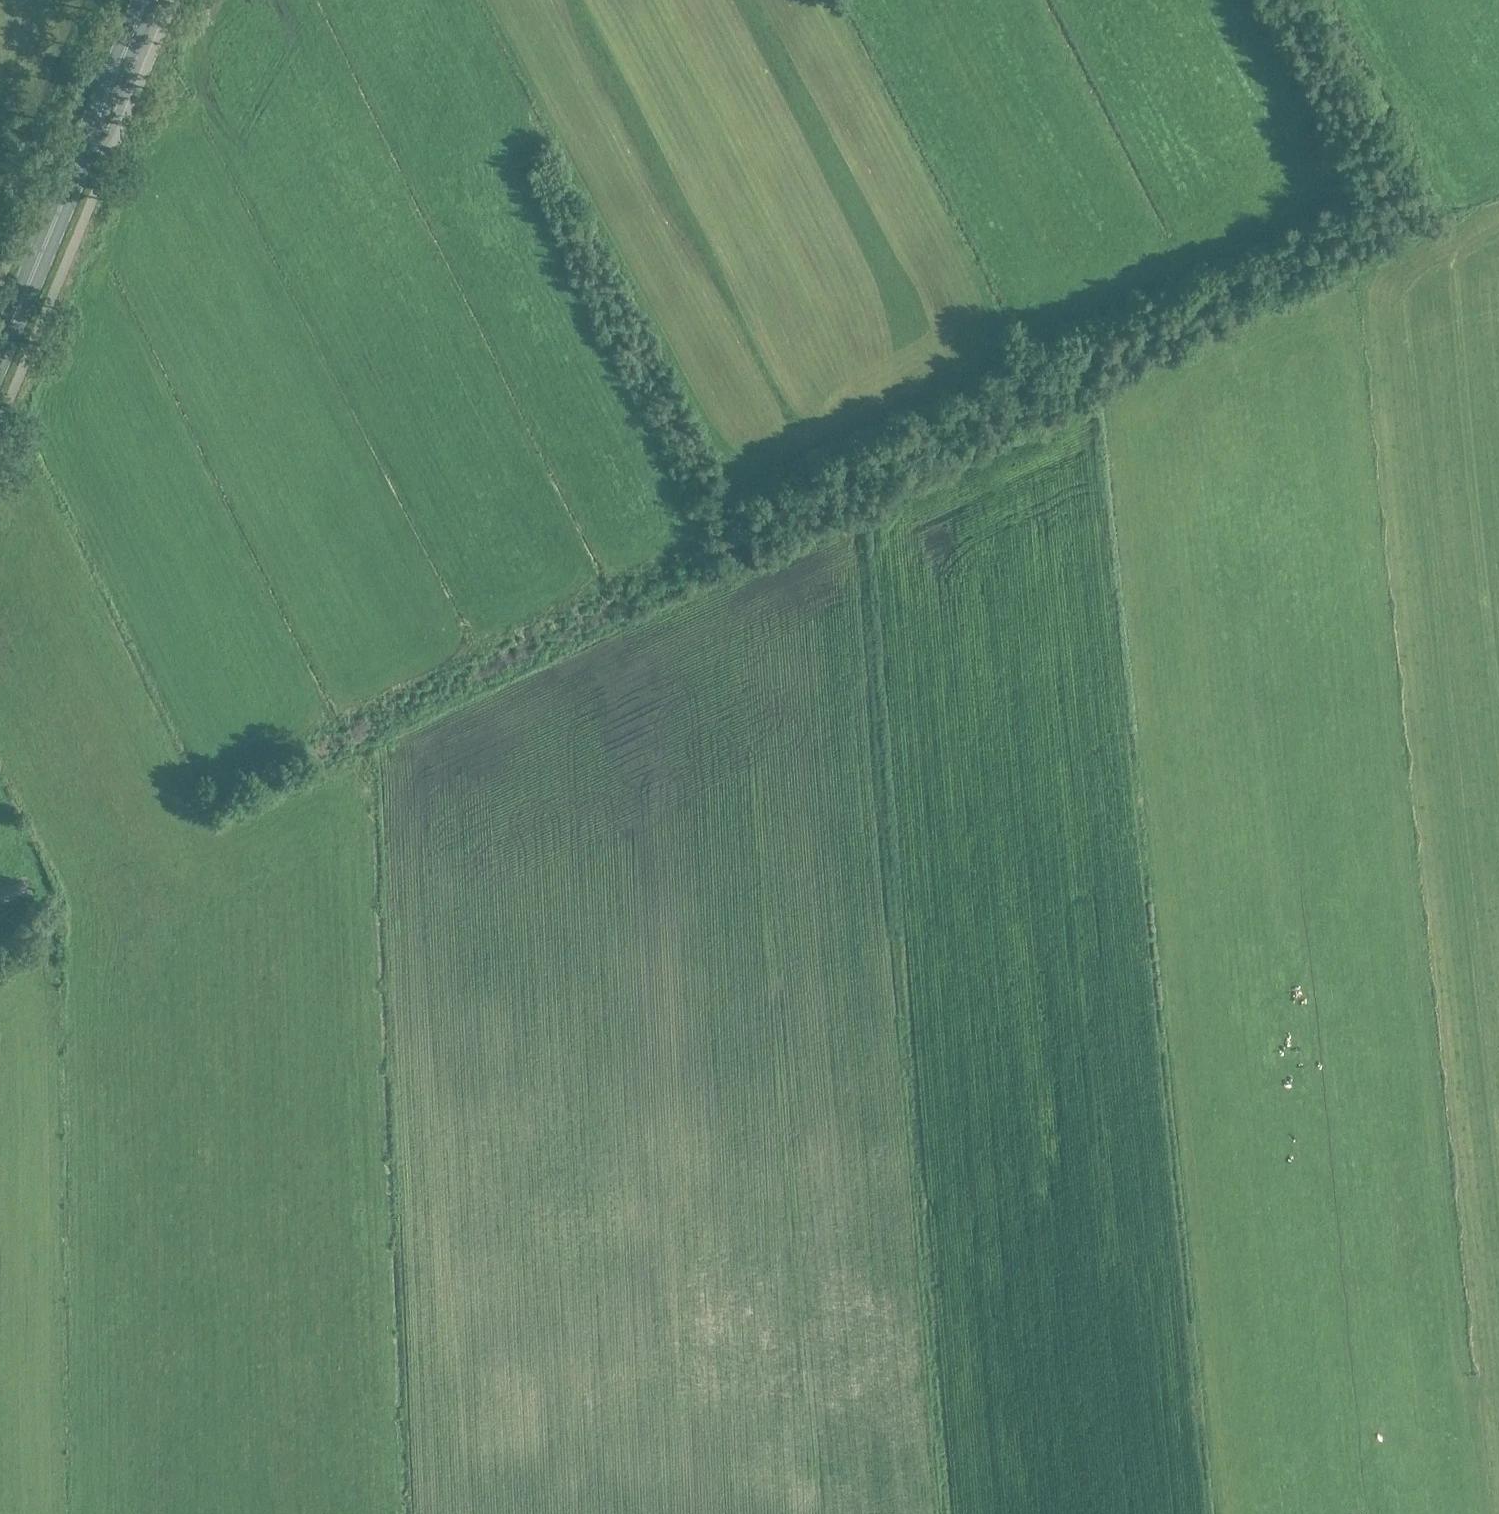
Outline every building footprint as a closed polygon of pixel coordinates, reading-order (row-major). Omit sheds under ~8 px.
[(0,873),(0,908),(28,894),(14,866),(0,873)]
